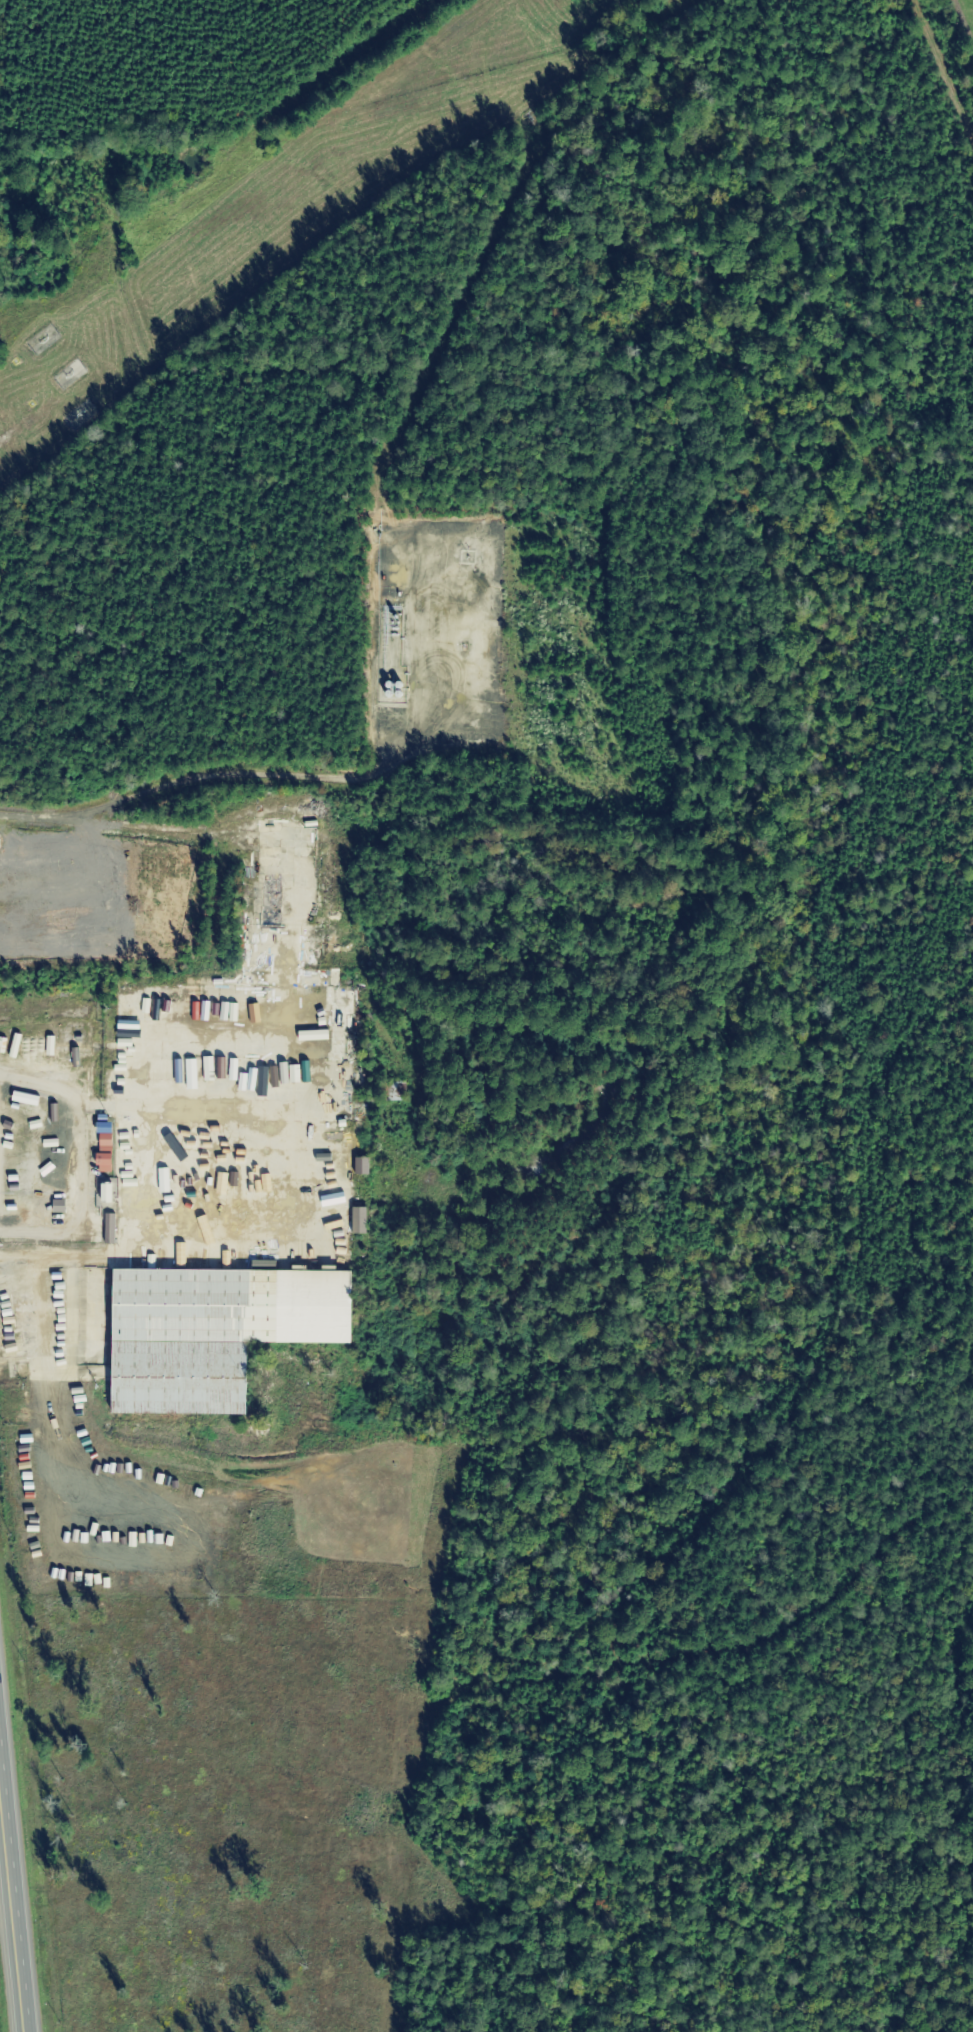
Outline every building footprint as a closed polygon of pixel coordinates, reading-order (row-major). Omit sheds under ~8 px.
[(377,700),(401,700),(401,682),(377,682),(377,700)] [(344,1343),(349,985),(340,985),(340,968),(324,968),(324,985),(296,985),(297,924),(234,923),(233,985),(110,983),(103,1413),(239,1415),(240,1341),(344,1343)]
